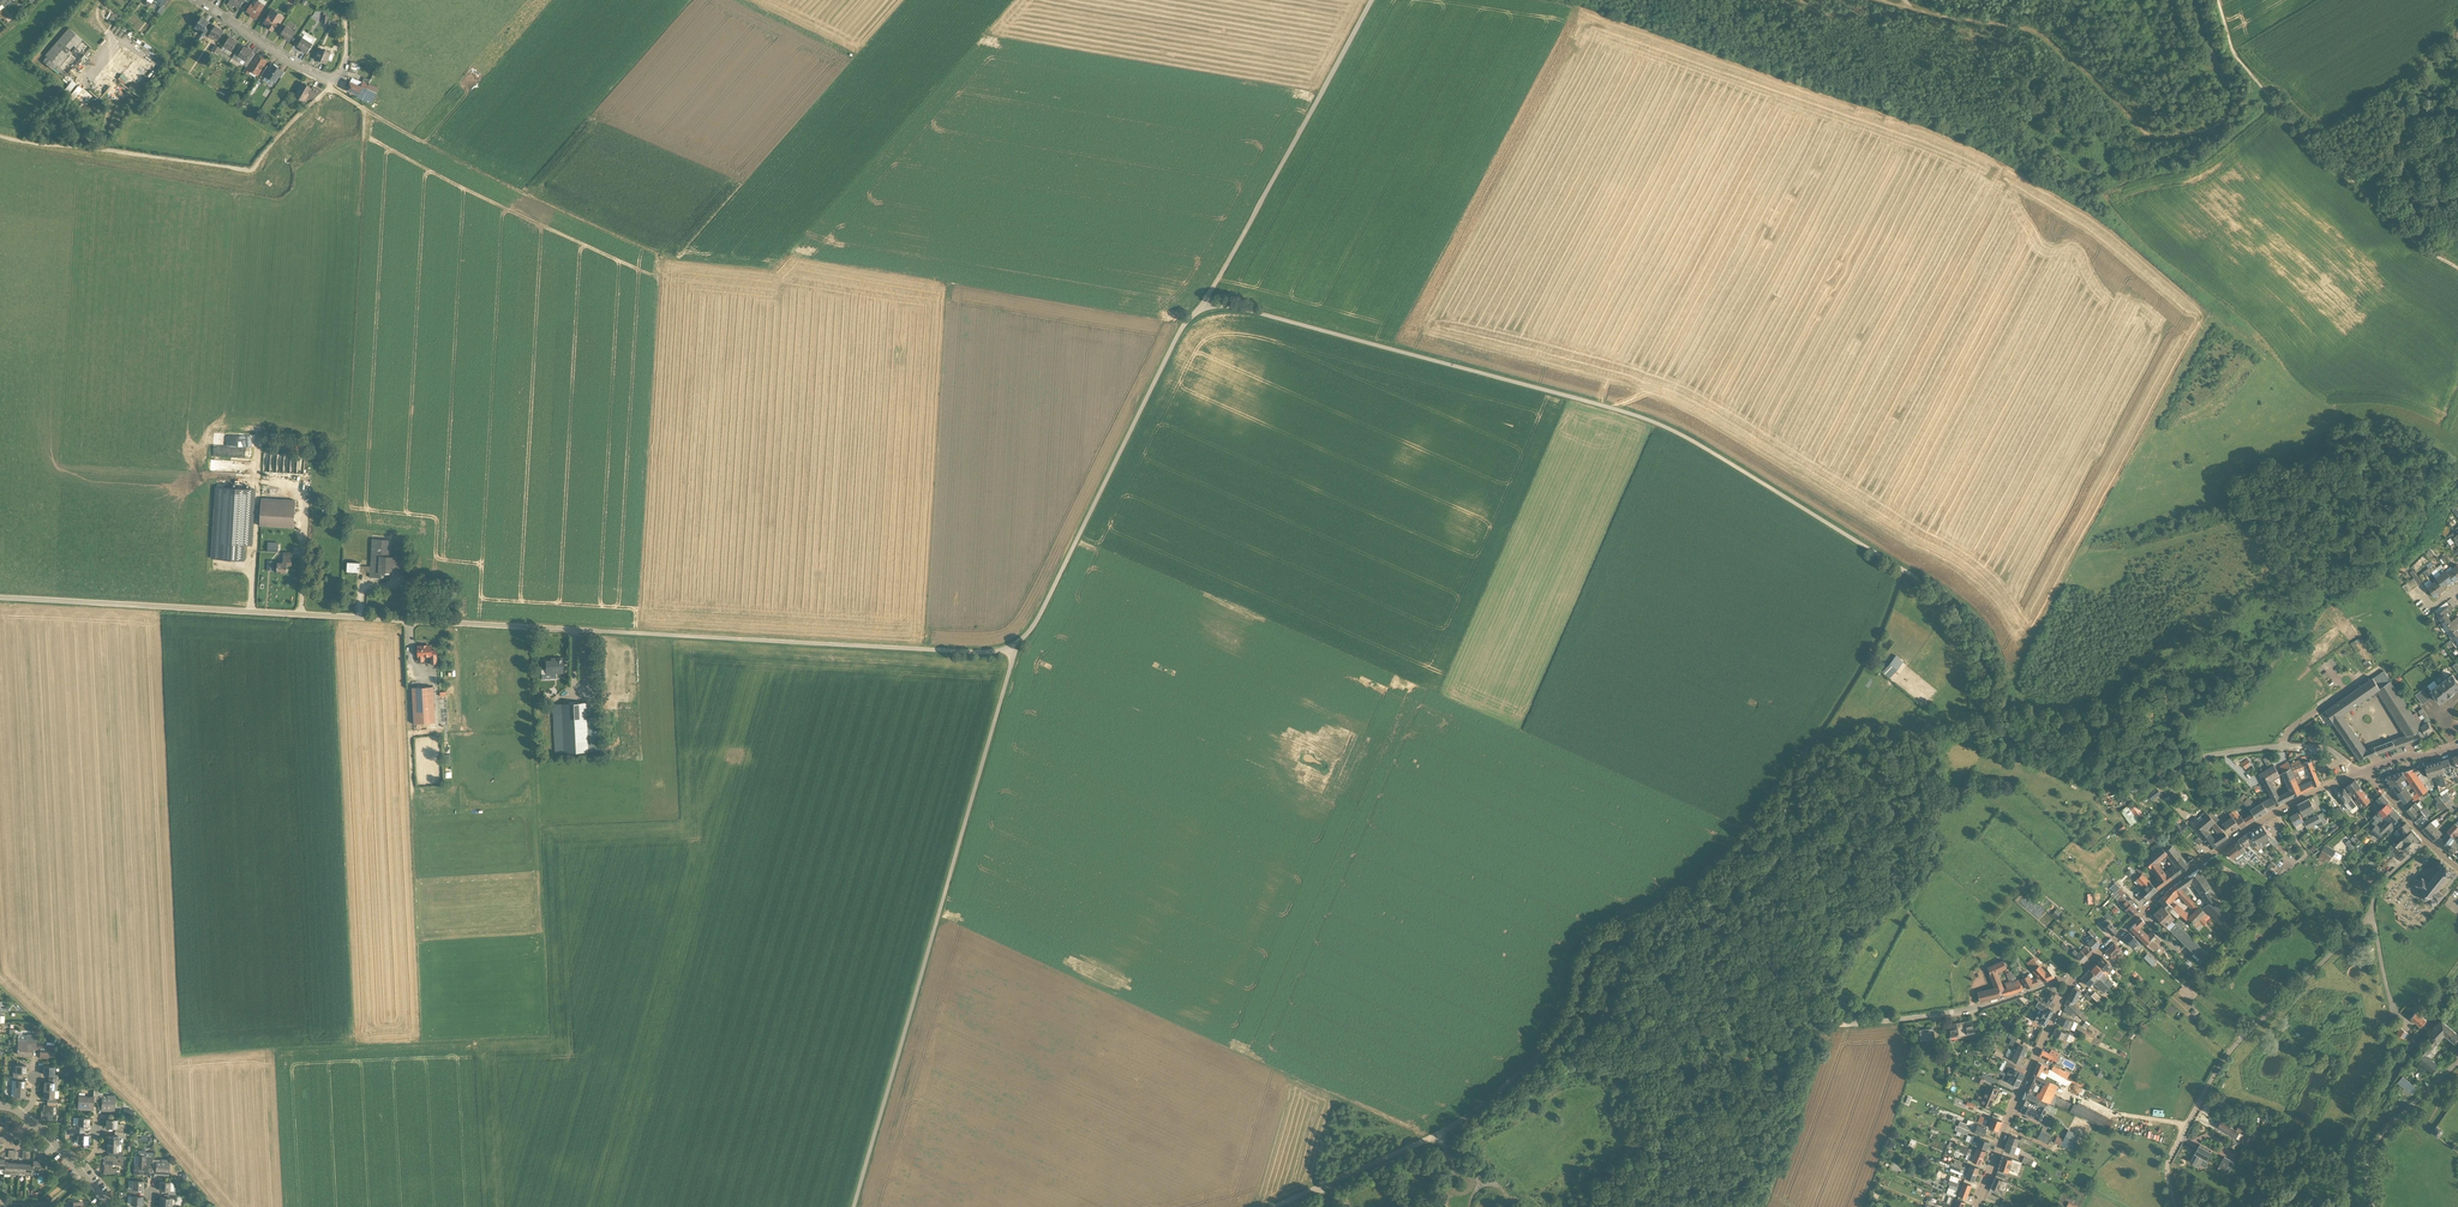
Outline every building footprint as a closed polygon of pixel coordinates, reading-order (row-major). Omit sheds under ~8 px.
[(227,4),(232,7),(233,5),(238,8),(239,7),(243,0),(230,0),(227,4)] [(239,7),(244,10),(248,2),(244,0),(243,0),(239,7)] [(252,4),(261,10),(265,5),(257,0),(255,0),(252,4)] [(261,10),(252,4),(247,11),(251,14),(250,16),(255,19),(261,10)] [(281,23),(285,17),(273,10),(269,16),(281,23)] [(278,21),(269,16),(264,22),(268,25),(267,27),(272,30),(278,21)] [(209,22),(201,18),(195,27),(203,31),(205,28),(209,22)] [(223,32),(215,26),(210,34),(218,40),(223,32)] [(295,32),(286,26),(281,33),(285,36),(284,38),(289,41),(295,32)] [(67,27),(43,56),(67,78),(82,60),(85,63),(88,60),(85,57),(92,49),(67,27)] [(233,40),(229,37),(223,46),(232,51),(237,43),(237,42),(238,41),(234,39),(233,40)] [(311,45),(302,39),(298,45),(302,48),(301,50),(306,53),(311,45)] [(248,49),(244,47),(241,51),(240,50),(238,52),(240,53),(238,55),(242,58),(246,61),(252,52),(251,52),(252,50),(248,48),(248,49)] [(238,49),(232,57),(240,62),(242,58),(238,55),(240,53),(238,52),(240,50),(238,49)] [(330,53),(320,49),(316,59),(325,63),(330,53)] [(252,52),(246,61),(249,63),(250,62),(255,54),(252,52)] [(266,61),(258,56),(253,64),(249,70),(251,71),(257,75),(266,61)] [(250,62),(249,63),(244,71),(249,74),(251,71),(249,70),(253,64),(250,62)] [(110,73),(114,67),(108,63),(104,69),(110,73)] [(271,68),(266,76),(275,81),(278,76),(282,71),(273,65),(271,68)] [(267,66),(261,75),(265,77),(266,76),(271,68),(267,66)] [(273,84),(275,81),(266,76),(264,79),(264,81),(270,85),(273,84)] [(362,83),(361,87),(361,88),(360,90),(365,92),(366,89),(370,79),(365,77),(362,83)] [(63,94),(72,101),(82,89),(73,81),(63,94)] [(355,85),(349,82),(346,90),(358,95),(360,90),(361,88),(361,87),(355,85)] [(92,94),(104,92),(102,84),(91,85),(92,94)] [(309,87),(305,84),(304,85),(302,84),(295,96),(304,102),(307,96),(312,99),(321,92),(319,90),(312,86),(311,89),(309,88),(309,87)] [(2122,85),(2114,97),(2128,107),(2136,95),(2122,85)] [(377,94),(366,89),(365,92),(360,90),(358,95),(357,98),(370,103),(371,101),(373,102),(377,94)] [(307,456),(264,453),(262,474),(269,475),(269,477),(273,477),(273,475),(303,476),(303,473),(306,473),(307,456)] [(254,489),(217,487),(212,559),(244,561),(245,545),(251,545),(254,489)] [(295,500),(284,500),(261,498),(260,513),(259,526),(293,528),(295,500)] [(2448,536),(2450,538),(2450,539),(2454,543),(2454,544),(2455,544),(2457,542),(2457,533),(2456,535),(2453,532),(2448,536)] [(391,540),(372,539),(370,578),(389,579),(389,574),(402,574),(404,557),(390,557),(391,540)] [(2413,563),(2416,568),(2428,561),(2425,556),(2413,563)] [(292,557),(283,557),(282,563),(277,563),(277,573),(286,573),(287,565),(291,565),(292,557)] [(360,563),(347,562),(346,571),(359,572),(370,572),(371,566),(360,566),(360,563)] [(2445,570),(2453,581),(2454,583),(2457,580),(2457,577),(2452,568),(2450,566),(2445,570)] [(2453,581),(2445,570),(2443,567),(2438,571),(2440,574),(2448,584),(2453,581)] [(2412,570),(2409,572),(2414,578),(2413,578),(2418,585),(2421,583),(2421,582),(2417,576),(2412,570)] [(2440,574),(2435,578),(2436,580),(2437,580),(2443,588),(2448,584),(2440,574)] [(2429,580),(2424,584),(2426,587),(2427,589),(2434,598),(2435,597),(2439,594),(2431,583),(2432,583),(2429,580)] [(2445,590),(2443,588),(2437,580),(2436,580),(2432,583),(2431,583),(2439,594),(2445,590)] [(2448,618),(2449,617),(2446,613),(2453,608),(2450,604),(2436,615),(2442,622),(2448,618)] [(2439,625),(2442,628),(2443,626),(2447,631),(2457,622),(2457,617),(2457,616),(2451,621),(2448,618),(2442,622),(2440,623),(2439,625)] [(2447,631),(2450,635),(2452,638),(2453,638),(2457,634),(2457,631),(2457,629),(2457,628),(2457,622),(2447,631)] [(2457,646),(2457,634),(2451,639),(2446,643),(2448,646),(2453,642),(2457,647),(2457,646)] [(2357,648),(2364,644),(2360,637),(2353,641),(2357,648)] [(426,646),(422,646),(417,647),(418,661),(423,661),(423,656),(431,656),(431,663),(436,663),(436,651),(431,651),(430,646),(426,646)] [(547,674),(556,674),(556,673),(563,673),(562,658),(555,658),(555,661),(546,662),(547,674)] [(1889,678),(1901,665),(1893,658),(1882,672),(1889,678)] [(2391,681),(2384,671),(2373,678),(2372,678),(2321,714),(2321,715),(2328,724),(2331,721),(2332,720),(2360,760),(2368,755),(2369,757),(2377,754),(2425,736),(2413,714),(2391,681)] [(2452,674),(2431,691),(2440,703),(2457,689),(2457,682),(2452,674)] [(414,724),(435,723),(433,686),(412,688),(414,724)] [(2430,699),(2422,690),(2419,692),(2426,702),(2430,699)] [(2415,695),(2423,704),(2426,702),(2419,692),(2415,695)] [(586,703),(553,704),(555,753),(596,752),(596,754),(600,754),(599,751),(601,751),(598,710),(594,710),(594,717),(587,718),(586,703)] [(2416,712),(2413,714),(2425,736),(2426,736),(2430,733),(2430,732),(2432,730),(2427,721),(2425,719),(2428,717),(2429,717),(2422,708),(2418,711),(2420,715),(2422,714),(2424,718),(2421,720),(2419,716),(2416,712)] [(2267,756),(2263,759),(2267,766),(2271,764),(2267,756)] [(2448,759),(2451,769),(2453,769),(2455,768),(2457,767),(2457,757),(2457,756),(2452,758),(2448,759)] [(2246,769),(2252,764),(2247,758),(2242,763),(2246,769)] [(2299,759),(2290,763),(2291,766),(2290,767),(2291,768),(2302,793),(2314,786),(2315,786),(2320,784),(2311,761),(2305,762),(2304,761),(2301,762),(2299,759)] [(2448,759),(2439,761),(2443,774),(2443,776),(2445,775),(2447,779),(2452,777),(2457,775),(2455,772),(2453,769),(2451,769),(2448,759)] [(2435,777),(2439,793),(2446,789),(2447,788),(2439,761),(2431,763),(2435,776),(2435,777)] [(2431,763),(2424,765),(2424,766),(2427,776),(2428,776),(2429,778),(2429,779),(2431,778),(2431,777),(2433,776),(2433,777),(2435,777),(2435,776),(2431,763)] [(2404,771),(2402,772),(2406,777),(2405,778),(2406,779),(2409,782),(2410,783),(2412,787),(2417,793),(2419,796),(2432,787),(2431,786),(2430,782),(2430,781),(2429,779),(2429,778),(2428,776),(2427,776),(2424,766),(2424,765),(2420,766),(2412,769),(2404,771)] [(2274,766),(2259,774),(2271,797),(2273,800),(2276,806),(2281,803),(2294,797),(2301,794),(2302,793),(2291,768),(2283,772),(2281,773),(2289,790),(2279,795),(2271,781),(2280,776),(2274,766)] [(2391,788),(2405,778),(2406,777),(2402,772),(2386,777),(2385,779),(2391,788)] [(2405,778),(2391,788),(2396,794),(2405,787),(2409,784),(2410,783),(2409,782),(2406,784),(2404,785),(2403,786),(2401,782),(2404,781),(2406,779),(2405,778)] [(2355,780),(2344,789),(2347,793),(2349,795),(2350,794),(2359,787),(2360,787),(2355,780)] [(2405,787),(2396,794),(2403,803),(2408,800),(2412,797),(2412,796),(2410,794),(2407,790),(2412,787),(2410,783),(2409,784),(2405,787)] [(2359,787),(2350,794),(2352,796),(2354,795),(2357,800),(2355,801),(2362,810),(2367,806),(2365,804),(2370,801),(2359,787)] [(2161,793),(2158,789),(2148,796),(2152,800),(2161,793)] [(2359,808),(2347,793),(2344,789),(2339,792),(2339,791),(2336,793),(2344,804),(2349,810),(2351,813),(2353,813),(2359,808)] [(2451,798),(2446,791),(2442,794),(2448,801),(2451,798)] [(2250,810),(2256,818),(2268,811),(2262,802),(2257,805),(2249,797),(2248,798),(2244,794),(2239,799),(2243,803),(2250,809),(2250,810)] [(2387,802),(2387,803),(2388,802),(2381,794),(2376,799),(2377,800),(2373,803),(2380,809),(2387,802)] [(2441,795),(2439,796),(2442,801),(2444,804),(2448,801),(2442,794),(2441,795)] [(2269,809),(2276,806),(2273,800),(2271,797),(2262,801),(2269,809)] [(2309,797),(2294,805),(2298,811),(2300,810),(2304,816),(2315,810),(2309,797)] [(2412,806),(2408,800),(2403,803),(2402,804),(2406,810),(2413,817),(2422,809),(2416,802),(2412,806)] [(2439,804),(2437,805),(2441,811),(2444,809),(2447,807),(2444,804),(2442,801),(2439,804)] [(2370,820),(2375,825),(2382,818),(2393,808),(2387,803),(2387,802),(2380,809),(2376,813),(2377,813),(2374,816),(2370,820)] [(2132,808),(2129,810),(2138,820),(2144,814),(2136,804),(2132,808)] [(2229,805),(2224,809),(2229,813),(2234,810),(2229,805)] [(2426,806),(2422,809),(2413,817),(2412,818),(2417,823),(2425,816),(2427,818),(2430,815),(2429,813),(2430,811),(2426,806)] [(2382,818),(2386,822),(2380,828),(2376,825),(2375,826),(2370,832),(2378,839),(2385,831),(2388,834),(2395,827),(2393,824),(2393,823),(2400,816),(2393,808),(2382,818)] [(2234,819),(2240,815),(2235,809),(2234,810),(2229,813),(2232,817),(2232,816),(2234,819)] [(2245,817),(2243,818),(2247,824),(2248,823),(2256,818),(2250,810),(2243,815),(2245,817)] [(2200,836),(2211,849),(2228,837),(2218,825),(2204,811),(2200,815),(2203,818),(2199,821),(2195,817),(2189,823),(2200,836)] [(2207,814),(2218,825),(2221,822),(2211,811),(2207,814)] [(2298,812),(2290,816),(2295,825),(2297,829),(2305,825),(2303,821),(2298,812)] [(2304,821),(2303,821),(2305,825),(2307,828),(2317,823),(2321,821),(2318,815),(2317,814),(2314,816),(2311,817),(2304,821)] [(2240,815),(2234,819),(2239,825),(2241,828),(2247,824),(2243,818),(2241,815),(2240,815)] [(2239,825),(2234,819),(2232,816),(2232,817),(2228,820),(2223,823),(2229,832),(2234,829),(2239,825)] [(2431,822),(2423,829),(2428,835),(2436,827),(2440,824),(2436,819),(2431,822)] [(2176,822),(2173,825),(2181,834),(2189,827),(2185,822),(2180,826),(2176,822)] [(2397,838),(2393,841),(2396,844),(2399,841),(2412,830),(2405,823),(2395,831),(2396,831),(2396,832),(2398,831),(2400,833),(2396,837),(2397,838)] [(2433,841),(2448,851),(2455,840),(2457,836),(2457,827),(2455,824),(2447,832),(2448,833),(2445,836),(2443,839),(2439,836),(2433,841)] [(2250,832),(2249,832),(2259,844),(2258,844),(2261,848),(2262,849),(2264,847),(2265,846),(2266,847),(2271,843),(2274,846),(2279,843),(2263,825),(2262,825),(2253,831),(2250,832)] [(2436,827),(2428,835),(2433,841),(2439,836),(2443,839),(2445,836),(2436,827)] [(2388,853),(2392,858),(2394,856),(2399,851),(2397,849),(2400,847),(2403,844),(2405,843),(2407,845),(2406,846),(2404,848),(2409,854),(2421,843),(2421,840),(2413,832),(2412,831),(2412,830),(2399,841),(2396,844),(2396,845),(2395,846),(2390,851),(2388,853)] [(2253,846),(2258,851),(2261,848),(2258,844),(2259,844),(2249,832),(2244,835),(2251,846),(2252,847),(2253,846)] [(2249,847),(2251,846),(2244,835),(2238,840),(2239,841),(2243,846),(2244,846),(2247,850),(2246,850),(2248,851),(2250,849),(2249,847)] [(2199,845),(2203,842),(2198,837),(2194,840),(2199,845)] [(2345,843),(2349,848),(2348,849),(2350,851),(2351,850),(2355,847),(2349,839),(2345,843)] [(2448,851),(2452,854),(2457,846),(2457,842),(2455,840),(2448,851)] [(2153,851),(2150,854),(2157,863),(2166,856),(2173,865),(2165,871),(2167,873),(2167,872),(2172,878),(2180,872),(2188,866),(2194,861),(2189,855),(2184,858),(2172,845),(2171,846),(2167,841),(2161,847),(2159,846),(2157,842),(2150,848),(2153,851)] [(2255,853),(2250,849),(2248,851),(2246,850),(2247,850),(2244,846),(2243,846),(2239,841),(2234,844),(2246,854),(2255,861),(2256,862),(2259,860),(2255,856),(2253,854),(2255,853)] [(2236,861),(2246,854),(2234,844),(2225,851),(2233,859),(2236,861)] [(2393,844),(2386,851),(2388,853),(2390,851),(2395,846),(2393,844)] [(2325,845),(2321,851),(2332,857),(2335,850),(2325,845)] [(2376,860),(2382,853),(2376,846),(2369,853),(2376,860)] [(2331,857),(2322,851),(2319,856),(2327,861),(2328,862),(2329,862),(2331,857)] [(2401,853),(2396,857),(2400,862),(2405,858),(2407,856),(2406,856),(2404,853),(2402,854),(2401,853)] [(2165,873),(2157,863),(2150,854),(2149,855),(2149,856),(2143,861),(2157,879),(2152,883),(2157,889),(2172,878),(2167,872),(2167,873),(2165,873)] [(2452,878),(2456,873),(2440,860),(2436,866),(2439,868),(2428,882),(2422,877),(2415,885),(2422,890),(2421,891),(2422,891),(2421,892),(2420,897),(2424,901),(2428,899),(2425,902),(2432,908),(2437,903),(2438,903),(2444,895),(2438,889),(2448,876),(2449,876),(2452,878)] [(2205,890),(2206,889),(2210,887),(2198,869),(2191,873),(2196,881),(2197,880),(2200,884),(2202,883),(2204,886),(2203,887),(2205,890)] [(2140,875),(2136,879),(2135,880),(2143,888),(2143,887),(2144,888),(2136,895),(2139,899),(2143,896),(2146,899),(2157,889),(2142,873),(2140,875)] [(2229,913),(2213,899),(2210,894),(2206,889),(2205,890),(2203,887),(2204,886),(2202,883),(2200,884),(2197,880),(2196,881),(2191,873),(2188,876),(2176,884),(2186,894),(2190,891),(2185,886),(2191,882),(2199,894),(2200,894),(2206,904),(2200,908),(2205,912),(2206,911),(2220,924),(2229,913)] [(2113,884),(2110,888),(2113,891),(2110,895),(2111,896),(2115,893),(2116,891),(2120,887),(2119,887),(2115,883),(2113,884)] [(2194,901),(2186,894),(2176,884),(2169,889),(2161,897),(2169,904),(2178,895),(2194,911),(2190,914),(2186,911),(2186,912),(2176,904),(2173,908),(2174,909),(2180,914),(2198,931),(2210,917),(2205,913),(2205,912),(2200,908),(2194,901)] [(2120,887),(2116,891),(2122,896),(2125,893),(2120,887)] [(2136,910),(2122,896),(2116,902),(2131,915),(2136,910)] [(2173,907),(2169,904),(2161,897),(2158,901),(2169,911),(2177,918),(2180,914),(2174,909),(2173,908),(2173,907)] [(2157,918),(2165,927),(2168,930),(2172,925),(2170,922),(2174,918),(2161,906),(2153,914),(2157,918)] [(2056,909),(2052,914),(2057,917),(2061,912),(2056,909)] [(2104,920),(2100,924),(2111,935),(2112,935),(2117,930),(2117,929),(2109,922),(2106,918),(2104,920)] [(2135,923),(2130,929),(2131,930),(2146,945),(2153,951),(2159,946),(2158,945),(2154,942),(2158,938),(2152,931),(2148,935),(2140,928),(2140,927),(2142,925),(2145,922),(2141,918),(2140,918),(2137,920),(2135,923)] [(2172,925),(2168,930),(2193,954),(2201,961),(2208,954),(2205,951),(2181,928),(2176,923),(2175,922),(2172,925)] [(2090,934),(2085,940),(2087,942),(2086,942),(2093,949),(2099,943),(2093,936),(2092,936),(2094,934),(2094,933),(2090,929),(2089,930),(2088,931),(2090,934)] [(2129,932),(2123,938),(2133,948),(2136,945),(2138,947),(2140,944),(2129,932)] [(2085,955),(2080,951),(2078,953),(2072,947),(2070,949),(2063,943),(2060,946),(2067,952),(2069,950),(2082,962),(2087,957),(2085,955)] [(2114,943),(2105,951),(2106,953),(2111,957),(2114,961),(2119,956),(2118,956),(2122,951),(2121,950),(2120,949),(2116,945),(2116,944),(2114,943)] [(2087,949),(2083,953),(2085,955),(2087,957),(2091,953),(2090,952),(2087,949)] [(2147,954),(2143,958),(2152,966),(2156,962),(2147,954)] [(2102,956),(2097,962),(2098,963),(2109,972),(2113,967),(2110,964),(2111,964),(2103,957),(2102,956)] [(2002,960),(1992,965),(1996,972),(1997,971),(2006,968),(2002,960)] [(2042,982),(2048,979),(2053,977),(2054,976),(2047,969),(2045,971),(2039,965),(2035,962),(2029,967),(2033,971),(2042,982)] [(2105,976),(2109,972),(2098,963),(2096,965),(2095,964),(2090,970),(2100,979),(2109,987),(2112,984),(2111,983),(2112,982),(2108,978),(2107,979),(2106,978),(2107,977),(2105,976)] [(1992,965),(1987,967),(1990,974),(1989,975),(1994,987),(1998,986),(2002,985),(1997,971),(1996,972),(1992,965)] [(2081,976),(2080,978),(2081,979),(2082,980),(2089,986),(2092,982),(2095,985),(2100,979),(2090,970),(2088,968),(2081,976)] [(1998,986),(2001,996),(2005,995),(2023,989),(2018,979),(2015,980),(2015,978),(2016,978),(2013,972),(2012,970),(2009,971),(2007,969),(2004,970),(2005,972),(2007,976),(2006,976),(2009,981),(2004,983),(2005,983),(2006,987),(2004,988),(2002,985),(1998,986)] [(2029,974),(2021,978),(2022,980),(2026,988),(2033,985),(2038,983),(2035,977),(2031,979),(2029,974)] [(2137,975),(2134,977),(2141,983),(2143,981),(2137,975)] [(1998,997),(2001,996),(1998,986),(1994,987),(1986,989),(1976,992),(1979,1002),(1998,997)] [(2075,1003),(2080,991),(2073,987),(2064,1004),(2075,1015),(2076,1014),(2077,1015),(2078,1014),(2084,1020),(2087,1017),(2081,1011),(2074,1004),(2074,1002),(2075,1003)] [(2044,1001),(2043,1003),(2049,1007),(2052,1001),(2055,1002),(2055,1001),(2058,994),(2051,991),(2045,1002),(2044,1001)] [(2090,995),(2093,997),(2099,1003),(2103,1000),(2094,991),(2093,992),(2090,995)] [(2093,997),(2090,995),(2088,992),(2087,992),(2084,995),(2090,1000),(2093,997)] [(2035,1014),(2031,1019),(2039,1024),(2040,1023),(2043,1025),(2044,1025),(2053,1009),(2052,1008),(2049,1007),(2043,1003),(2040,1002),(2038,1000),(2035,1005),(2038,1007),(2035,1014)] [(2171,1013),(2176,1007),(2171,1003),(2166,1009),(2171,1013)] [(2416,1012),(2411,1019),(2421,1027),(2422,1025),(2423,1025),(2426,1020),(2416,1012)] [(2061,1016),(2058,1023),(2070,1029),(2073,1022),(2070,1020),(2061,1016)] [(1965,1025),(1960,1026),(1962,1035),(1975,1033),(1972,1020),(1964,1022),(1965,1025)] [(2441,1020),(2429,1034),(2432,1036),(2430,1038),(2437,1044),(2444,1034),(2455,1043),(2457,1040),(2457,1035),(2441,1020)] [(1956,1023),(1948,1025),(1951,1037),(1962,1035),(1960,1026),(1956,1026),(1956,1023)] [(1933,1028),(1919,1030),(1921,1040),(1934,1038),(1933,1028)] [(2074,1044),(2077,1037),(2055,1028),(2052,1034),(2074,1044)] [(2400,1028),(2397,1033),(2405,1039),(2408,1033),(2400,1028)] [(2015,1041),(2018,1037),(2010,1033),(2008,1037),(2011,1039),(2015,1041)] [(17,1040),(17,1055),(23,1055),(23,1057),(32,1057),(32,1050),(36,1050),(36,1041),(36,1039),(36,1035),(27,1034),(27,1035),(26,1041),(18,1040),(17,1040)] [(2430,1038),(2414,1057),(2421,1063),(2427,1056),(2431,1059),(2440,1047),(2437,1044),(2430,1038)] [(2011,1039),(2009,1044),(2014,1046),(2016,1047),(2015,1052),(2023,1055),(2027,1047),(2018,1043),(2015,1041),(2011,1039)] [(36,1041),(36,1050),(39,1051),(39,1058),(48,1058),(48,1057),(54,1057),(54,1051),(55,1046),(55,1044),(55,1042),(46,1042),(43,1041),(36,1041)] [(2023,1055),(2012,1050),(2008,1049),(2006,1054),(2006,1055),(2006,1056),(2007,1057),(2008,1057),(2009,1057),(2008,1059),(2019,1064),(2023,1055)] [(2042,1050),(2039,1056),(2040,1057),(2041,1057),(2049,1061),(2053,1063),(2055,1063),(2059,1053),(2051,1049),(2049,1052),(2043,1049),(2042,1049),(2042,1050)] [(2427,1056),(2421,1063),(2428,1069),(2433,1073),(2439,1066),(2431,1059),(2427,1056)] [(12,1072),(12,1076),(22,1077),(23,1073),(26,1073),(26,1065),(17,1065),(18,1061),(16,1061),(16,1065),(15,1072),(12,1072)] [(2006,1062),(2002,1071),(2004,1072),(2020,1080),(2023,1073),(2022,1073),(2013,1068),(2014,1065),(2007,1061),(2006,1062)] [(2034,1072),(2034,1073),(2039,1075),(2041,1071),(2047,1074),(2049,1070),(2048,1070),(2047,1069),(2048,1066),(2038,1062),(2034,1072)] [(2428,1069),(2421,1063),(2418,1067),(2424,1073),(2428,1069)] [(48,1078),(57,1079),(57,1074),(54,1074),(55,1067),(43,1066),(43,1074),(48,1074),(48,1078)] [(66,1071),(66,1079),(72,1079),(77,1076),(73,1068),(66,1071)] [(2058,1069),(2056,1073),(2066,1079),(2067,1078),(2069,1073),(2064,1070),(2064,1071),(2059,1068),(2058,1069)] [(2000,1070),(1999,1073),(2004,1076),(2002,1080),(2007,1082),(2007,1081),(2016,1086),(2017,1086),(2020,1080),(2004,1072),(2002,1071),(2000,1070)] [(1981,1077),(1985,1079),(1996,1084),(1997,1079),(1983,1073),(1981,1077)] [(2033,1074),(2025,1092),(2038,1098),(2040,1094),(2033,1091),(2037,1083),(2043,1086),(2046,1080),(2047,1079),(2033,1074)] [(12,1076),(12,1080),(15,1080),(15,1088),(25,1088),(25,1080),(22,1080),(22,1077),(12,1076)] [(1985,1079),(1981,1077),(1976,1076),(1974,1081),(1983,1084),(1985,1079)] [(2418,1088),(2404,1076),(2399,1082),(2413,1094),(2418,1088)] [(45,1082),(44,1090),(55,1090),(57,1090),(57,1086),(55,1086),(55,1082),(57,1082),(57,1079),(48,1078),(48,1082),(45,1082)] [(2040,1094),(2038,1098),(2043,1100),(2049,1103),(2052,1105),(2056,1096),(2053,1095),(2057,1086),(2046,1080),(2043,1086),(2040,1094)] [(1997,1094),(1999,1089),(1988,1085),(1983,1096),(1979,1094),(1975,1102),(1990,1108),(1996,1093),(1997,1094)] [(12,1095),(11,1099),(21,1099),(21,1096),(24,1096),(25,1088),(15,1088),(14,1095),(12,1095)] [(54,1097),(55,1090),(44,1090),(44,1097),(47,1097),(47,1101),(56,1102),(61,1102),(61,1098),(56,1098),(54,1097)] [(98,1102),(98,1095),(98,1091),(93,1090),(93,1096),(78,1095),(77,1109),(93,1110),(93,1101),(98,1102)] [(2022,1098),(2020,1103),(2021,1104),(2023,1104),(2037,1111),(2044,1114),(2049,1104),(2042,1101),(2043,1100),(2042,1100),(2038,1098),(2025,1092),(2022,1098)] [(2436,1123),(2429,1132),(2431,1133),(2435,1127),(2457,1096),(2457,1093),(2436,1123)] [(98,1102),(97,1107),(101,1107),(101,1109),(101,1110),(114,1111),(115,1096),(107,1095),(107,1096),(106,1098),(98,1097),(98,1102)] [(2073,1104),(2060,1098),(2056,1106),(2069,1111),(2073,1104)] [(41,1111),(40,1119),(56,1120),(57,1114),(57,1105),(56,1105),(56,1103),(56,1102),(47,1101),(47,1105),(43,1104),(43,1111),(41,1111)] [(2036,1111),(2037,1111),(2023,1104),(2020,1111),(2041,1121),(2044,1115),(2036,1111)] [(74,1129),(84,1130),(84,1126),(88,1126),(89,1117),(77,1117),(77,1125),(75,1125),(74,1129)] [(1991,1117),(1990,1119),(1989,1119),(1987,1122),(1989,1123),(1987,1126),(1998,1130),(2001,1121),(1991,1117)] [(115,1131),(123,1132),(124,1124),(117,1124),(118,1120),(106,1119),(106,1127),(115,1128),(115,1131)] [(1984,1133),(1984,1132),(1986,1128),(1976,1124),(1973,1123),(1972,1126),(1970,1126),(1971,1124),(1960,1120),(1958,1125),(1969,1130),(1983,1135),(1983,1134),(1984,1134),(1984,1133)] [(2236,1130),(2221,1122),(2217,1128),(2231,1136),(2235,1138),(2239,1132),(2240,1129),(2250,1135),(2253,1131),(2240,1124),(2236,1130)] [(1956,1125),(1956,1126),(1954,1130),(1967,1134),(1969,1130),(1958,1125),(1956,1125)] [(2435,1127),(2431,1133),(2437,1138),(2441,1131),(2435,1127)] [(68,1129),(68,1134),(74,1134),(74,1139),(73,1144),(77,1144),(77,1143),(87,1143),(88,1135),(84,1135),(84,1130),(74,1129),(68,1129)] [(2040,1132),(2037,1139),(2041,1141),(2046,1144),(2048,1145),(2051,1138),(2045,1134),(2046,1132),(2041,1130),(2040,1132)] [(125,1132),(123,1132),(115,1131),(115,1136),(108,1135),(108,1143),(119,1144),(124,1144),(125,1132)] [(1970,1143),(1975,1145),(1986,1149),(1988,1141),(1978,1137),(1972,1135),(1970,1143)] [(2007,1142),(2016,1146),(2018,1139),(2009,1135),(2007,1142)] [(2031,1145),(2032,1141),(2021,1136),(2020,1140),(2031,1145)] [(2060,1145),(2063,1138),(2057,1136),(2054,1142),(2060,1145)] [(2440,1136),(2439,1137),(2448,1144),(2449,1142),(2440,1136)] [(1911,1138),(1908,1146),(1913,1148),(1916,1139),(1911,1138)] [(2073,1146),(2063,1141),(2060,1145),(2071,1151),(2073,1146)] [(2007,1142),(2004,1150),(2013,1153),(2016,1154),(2018,1155),(2020,1148),(2019,1147),(2016,1146),(2007,1142)] [(118,1152),(119,1144),(108,1143),(107,1151),(113,1151),(112,1155),(122,1156),(123,1152),(118,1152)] [(2206,1160),(2211,1151),(2200,1144),(2190,1161),(2195,1164),(2194,1165),(2197,1166),(2199,1165),(2203,1160),(2201,1159),(2202,1157),(2206,1160)] [(1960,1149),(1982,1158),(1985,1151),(1976,1148),(1975,1151),(1969,1148),(1968,1149),(1961,1146),(1960,1149)] [(1980,1164),(1982,1158),(1960,1149),(1959,1152),(1958,1154),(1962,1154),(1966,1155),(1966,1154),(1969,1155),(1967,1159),(1980,1164)] [(104,1159),(103,1173),(116,1174),(116,1168),(112,1168),(112,1164),(123,1165),(123,1156),(122,1156),(112,1155),(108,1155),(104,1155),(104,1157),(107,1157),(106,1159),(104,1159)] [(134,1164),(133,1173),(148,1174),(148,1172),(148,1171),(148,1168),(152,1169),(152,1162),(152,1159),(153,1156),(138,1155),(137,1155),(136,1155),(136,1156),(135,1156),(135,1157),(134,1158),(134,1159),(134,1164)] [(1998,1168),(1995,1177),(2004,1181),(2007,1172),(2017,1175),(2021,1162),(2002,1156),(1998,1168)] [(2031,1165),(2033,1160),(2024,1156),(2022,1160),(2031,1165)] [(2228,1173),(2234,1162),(2224,1157),(2218,1168),(2228,1173)] [(152,1169),(152,1171),(155,1171),(155,1173),(155,1174),(169,1175),(169,1160),(161,1159),(161,1162),(152,1162),(152,1169)] [(32,1171),(33,1171),(45,1172),(45,1164),(40,1163),(40,1161),(33,1160),(33,1164),(32,1171)] [(1961,1164),(1954,1161),(1952,1165),(1976,1174),(1978,1168),(1970,1164),(1968,1168),(1964,1166),(1962,1167),(1961,1164)] [(3,1170),(3,1174),(11,1174),(11,1163),(4,1162),(4,1164),(3,1170)] [(33,1164),(25,1163),(25,1175),(32,1175),(33,1171),(32,1171),(33,1164)] [(1948,1164),(1947,1167),(1951,1169),(1955,1170),(1966,1174),(1965,1178),(1973,1181),(1976,1174),(1952,1165),(1948,1164)] [(2008,1182),(2004,1181),(1995,1177),(1989,1191),(1995,1193),(1996,1192),(2000,1194),(2002,1190),(2004,1191),(2008,1182)] [(127,1192),(136,1192),(136,1189),(142,1189),(143,1181),(132,1180),(132,1188),(127,1188),(127,1192)] [(1958,1180),(1958,1181),(1958,1183),(1949,1180),(1947,1184),(1949,1185),(1957,1187),(1968,1192),(1970,1185),(1958,1180)] [(160,1181),(159,1190),(168,1191),(168,1194),(176,1195),(176,1194),(176,1191),(176,1188),(175,1187),(174,1187),(174,1185),(173,1184),(172,1183),(171,1182),(170,1182),(170,1181),(160,1181)] [(1968,1192),(1957,1187),(1949,1185),(1948,1187),(1955,1190),(1953,1194),(1966,1198),(1968,1192)] [(136,1192),(127,1192),(119,1191),(119,1195),(131,1196),(131,1204),(141,1205),(142,1196),(136,1196),(136,1192)] [(160,1197),(160,1206),(170,1206),(170,1199),(172,1199),(175,1199),(176,1195),(168,1194),(166,1194),(165,1198),(164,1197),(160,1197)] [(1949,1204),(1951,1205),(1954,1206),(1958,1206),(1962,1206),(1964,1202),(1956,1199),(1952,1197),(1949,1204)] [(2008,1206),(2014,1206),(2015,1205),(2010,1203),(2010,1202),(2003,1199),(2001,1204),(2007,1206),(2008,1206)]
